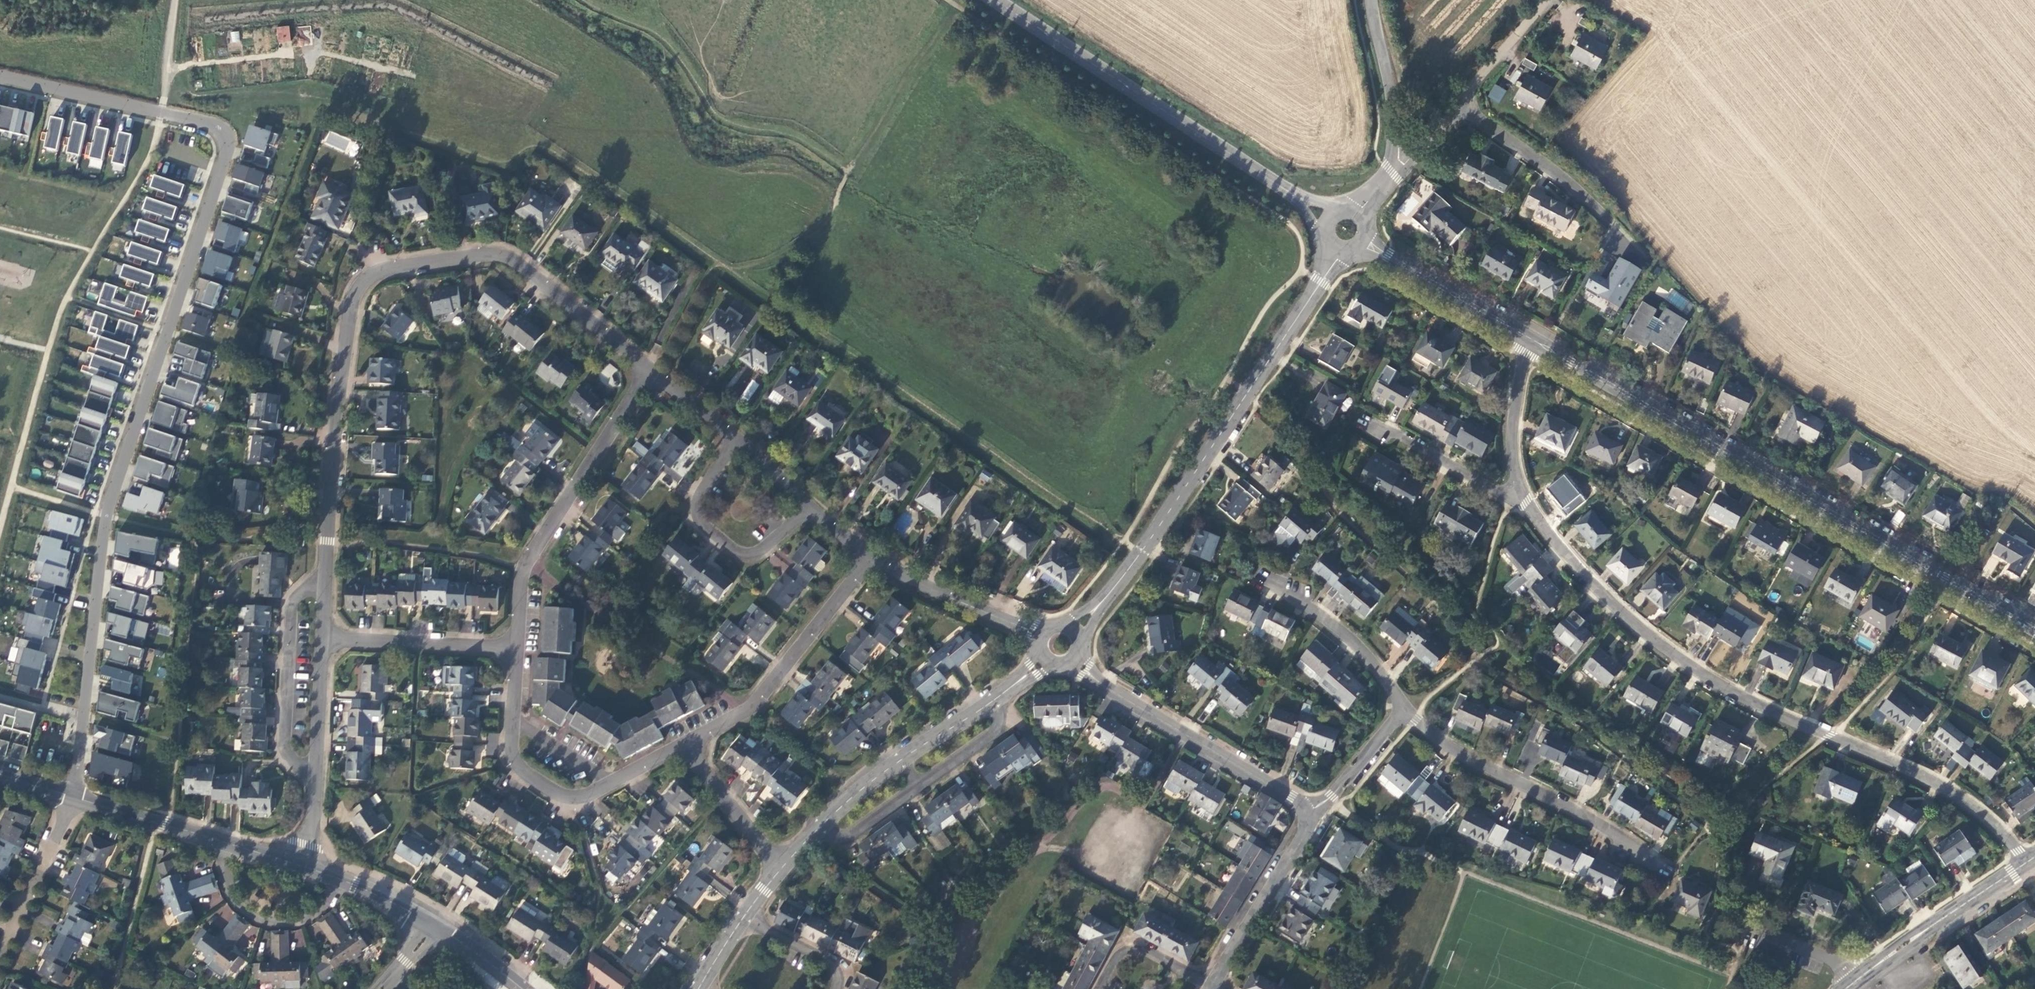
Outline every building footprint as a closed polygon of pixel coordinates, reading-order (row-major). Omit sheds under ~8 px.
[(1598,21),(1586,14),(1583,19),(1595,26),(1598,21)] [(288,24),(275,27),(278,43),(291,40),(288,24)] [(295,26),(294,46),(310,46),(311,27),(295,26)] [(230,31),(230,46),(239,45),(239,31),(230,31)] [(1611,46),(1587,32),(1574,55),(1598,68),(1611,46)] [(1540,62),(1529,55),(1525,61),(1536,67),(1540,62)] [(1554,84),(1529,70),(1518,92),(1542,105),(1554,84)] [(1499,103),(1506,90),(1494,83),(1487,97),(1499,103)] [(10,132),(12,133),(26,136),(29,136),(35,111),(26,109),(25,112),(17,110),(18,107),(9,105),(9,108),(1,106),(1,103),(0,103),(0,130),(10,132)] [(45,148),(57,151),(64,120),(52,117),(48,133),(42,132),(41,140),(47,141),(45,148)] [(68,154),(80,156),(87,125),(75,122),(71,139),(65,137),(63,145),(69,146),(68,154)] [(274,146),(278,135),(252,126),(245,146),(256,149),(254,154),(256,155),(253,164),(267,169),(270,159),(263,156),(267,144),(274,146)] [(90,158),(102,161),(110,130),(97,127),(93,144),(88,142),(86,150),(92,151),(90,158)] [(113,164),(125,167),(132,135),(120,133),(116,149),(110,148),(109,155),(115,156),(113,164)] [(344,149),(348,140),(330,133),(327,142),(344,149)] [(1461,170),(1479,179),(1490,157),(1480,153),(1478,157),(1470,153),(1461,170)] [(1490,157),(1479,179),(1504,191),(1512,176),(1503,171),(1503,169),(1492,164),(1494,160),(1490,157)] [(257,196),(264,174),(238,165),(233,179),(246,183),(243,192),(257,196)] [(182,198),(186,186),(156,176),(152,188),(158,190),(156,196),(163,199),(165,193),(182,198)] [(337,229),(352,195),(325,182),(318,198),(322,199),(313,218),(337,229)] [(484,193),(460,197),(465,223),(499,216),(495,194),(494,194),(492,183),(482,185),(484,193)] [(421,185),(390,191),(394,215),(414,211),(415,216),(426,214),(421,185)] [(1557,227),(1568,207),(1565,206),(1564,207),(1545,197),(1546,194),(1533,188),(1524,205),(1536,211),(1534,215),(1557,227)] [(547,201),(530,190),(515,210),(527,218),(529,215),(546,227),(560,205),(549,198),(547,201)] [(1429,226),(1434,230),(1448,212),(1445,209),(1449,205),(1434,192),(1412,218),(1426,230),(1429,226)] [(236,217),(247,220),(253,201),(242,198),(241,201),(228,196),(221,216),(235,220),(236,217)] [(1414,196),(1406,201),(1412,209),(1419,204),(1414,196)] [(174,219),(177,207),(147,198),(144,210),(150,212),(148,218),(155,220),(157,214),(174,219)] [(1531,218),(1534,210),(1522,206),(1519,214),(1531,218)] [(1575,211),(1568,207),(1557,227),(1566,231),(1575,211)] [(1448,212),(1434,230),(1451,245),(1466,228),(1448,212)] [(597,233),(572,216),(561,232),(585,249),(597,233)] [(166,243),(170,231),(140,221),(136,233),(143,235),(141,241),(148,243),(150,237),(166,243)] [(235,252),(242,229),(220,222),(215,239),(226,243),(224,249),(235,252)] [(327,230),(308,222),(304,231),(307,232),(295,259),(314,268),(326,240),(323,239),(327,230)] [(628,266),(634,271),(644,256),(651,247),(642,241),(636,250),(614,234),(600,254),(607,259),(618,266),(624,271),(628,266)] [(158,265),(162,253),(132,243),(128,255),(135,257),(133,263),(140,265),(142,259),(158,265)] [(1518,262),(1493,247),(1482,266),(1508,280),(1518,262)] [(202,273),(224,281),(232,258),(210,251),(202,273)] [(614,272),(618,266),(607,259),(603,264),(614,272)] [(1619,259),(1606,281),(1604,285),(1592,278),(1587,288),(1620,307),(1640,272),(1619,259)] [(1566,277),(1536,260),(1526,279),(1544,289),(1543,292),(1554,299),(1566,277)] [(675,281),(649,263),(635,283),(662,301),(675,281)] [(151,287),(155,275),(125,265),(121,277),(128,279),(126,285),(133,288),(135,282),(151,287)] [(1604,285),(1606,281),(1594,274),(1592,278),(1604,285)] [(196,302),(214,308),(222,286),(200,278),(196,290),(200,292),(196,302)] [(98,305),(135,317),(137,311),(142,312),(147,297),(105,283),(98,305)] [(440,294),(430,296),(433,316),(453,313),(452,310),(461,308),(457,285),(440,288),(440,294)] [(301,318),(309,292),(287,286),(284,295),(277,293),(273,308),(279,310),(279,312),(301,318)] [(480,302),(481,303),(493,312),(502,319),(515,303),(492,286),(480,302)] [(1363,317),(1373,323),(1383,306),(1361,293),(1348,317),(1359,323),(1363,317)] [(493,312),(481,303),(479,305),(479,308),(489,317),(493,312)] [(1623,337),(1636,344),(1640,338),(1650,344),(1668,354),(1687,322),(1666,310),(1659,321),(1652,318),(1656,311),(1643,303),(1623,337)] [(1383,306),(1373,323),(1382,328),(1392,311),(1383,306)] [(381,328),(397,340),(412,321),(395,308),(390,314),(391,315),(381,328)] [(96,376),(57,490),(82,498),(85,490),(83,489),(85,482),(87,482),(90,474),(88,473),(90,465),(93,466),(96,458),(93,457),(96,449),(99,450),(101,441),(99,441),(102,432),(104,433),(107,425),(104,424),(107,416),(110,417),(113,409),(110,408),(112,400),(115,401),(118,393),(115,392),(118,383),(104,379),(106,372),(120,377),(125,365),(110,360),(112,354),(127,359),(131,347),(125,345),(127,339),(133,341),(138,325),(120,319),(115,334),(103,330),(108,315),(95,311),(88,332),(100,337),(96,349),(89,347),(87,353),(95,355),(90,367),(83,365),(81,371),(96,376)] [(726,317),(717,311),(704,329),(705,331),(703,333),(713,340),(715,337),(730,347),(743,329),(734,323),(738,317),(730,311),(726,317)] [(183,329),(203,336),(211,314),(204,312),(202,317),(189,313),(183,329)] [(521,320),(515,314),(500,332),(508,338),(510,335),(530,351),(544,334),(524,317),(521,320)] [(286,362),(294,336),(274,331),(266,356),(286,362)] [(1452,348),(1427,334),(1413,358),(1427,366),(1431,360),(1442,366),(1452,348)] [(781,352),(756,335),(740,358),(750,365),(752,362),(767,372),(781,352)] [(1352,346),(1333,335),(1318,361),(1338,372),(1352,346)] [(1640,338),(1636,344),(1646,350),(1650,344),(1640,338)] [(183,372),(202,379),(211,353),(179,343),(175,354),(187,359),(183,372)] [(1718,364),(1692,352),(1682,373),(1709,384),(1718,364)] [(561,363),(550,354),(536,371),(547,381),(549,378),(561,388),(575,370),(564,360),(561,363)] [(391,385),(393,359),(371,358),(370,368),(369,368),(368,384),(391,385)] [(1496,373),(1470,358),(1458,379),(1485,394),(1496,373)] [(609,362),(601,373),(609,380),(618,369),(609,362)] [(811,388),(787,371),(774,389),(784,396),(798,406),(811,388)] [(1410,392),(1382,375),(1373,391),(1401,407),(1410,392)] [(193,406),(201,385),(180,378),(176,389),(164,385),(161,395),(193,406)] [(748,401),(760,384),(752,380),(741,397),(748,401)] [(592,389),(583,382),(569,401),(584,413),(580,418),(589,425),(604,405),(589,393),(592,389)] [(1345,393),(1326,382),(1306,417),(1326,429),(1345,393)] [(1754,395),(1727,383),(1718,404),(1731,410),(1732,408),(1745,413),(1754,395)] [(784,396),(774,389),(768,398),(778,405),(784,396)] [(402,393),(379,391),(379,399),(377,399),(376,429),(398,430),(399,401),(402,401),(402,393)] [(247,427),(268,430),(269,423),(276,424),(280,396),(258,393),(257,395),(251,394),(249,403),(256,404),(254,420),(248,420),(247,427)] [(1696,411),(1703,415),(1709,401),(1702,398),(1696,411)] [(183,423),(187,410),(159,401),(154,415),(155,415),(152,423),(185,433),(187,424),(183,423)] [(826,406),(819,402),(808,419),(832,436),(844,419),(832,411),(834,407),(829,403),(826,406)] [(1438,439),(1445,443),(1458,420),(1451,416),(1450,418),(1424,403),(1413,422),(1440,437),(1438,439)] [(1779,436),(1790,442),(1805,414),(1794,407),(1779,436)] [(1805,414),(1790,442),(1795,444),(1800,436),(1813,444),(1823,423),(1805,414)] [(1575,429),(1546,415),(1535,439),(1546,444),(1547,442),(1565,450),(1575,429)] [(1458,420),(1445,443),(1452,447),(1455,442),(1481,456),(1494,434),(1467,419),(1464,424),(1458,420)] [(532,439),(526,447),(521,443),(516,451),(535,466),(540,460),(541,461),(557,440),(535,423),(526,435),(532,439)] [(176,461),(183,440),(150,429),(144,445),(157,449),(155,454),(176,461)] [(636,442),(631,448),(642,458),(659,470),(663,464),(669,468),(687,445),(670,432),(663,441),(659,437),(648,450),(636,442)] [(836,456),(844,461),(855,469),(861,473),(877,450),(869,445),(872,441),(861,433),(854,442),(849,438),(836,456)] [(1621,447),(1595,434),(1586,451),(1612,464),(1621,447)] [(270,466),(274,439),(253,436),(250,463),(270,466)] [(395,454),(395,444),(373,444),(372,460),(376,460),(375,474),(398,475),(398,454),(395,454)] [(1661,459),(1637,447),(1627,467),(1651,478),(1661,459)] [(531,471),(535,466),(516,451),(511,457),(516,461),(500,481),(518,496),(525,487),(523,486),(534,473),(531,471)] [(1874,468),(1849,451),(1837,469),(1861,487),(1874,468)] [(1390,492),(1402,472),(1395,468),(1396,465),(1375,453),(1360,480),(1388,495),(1390,492)] [(133,477),(167,488),(174,467),(140,455),(133,477)] [(654,475),(659,470),(642,458),(638,463),(640,464),(622,487),(638,500),(657,477),(654,475)] [(1284,471),(1268,458),(1252,477),(1268,490),(1284,471)] [(855,469),(844,461),(840,467),(851,475),(855,469)] [(911,481),(886,464),(873,483),(897,500),(911,481)] [(1917,487),(1891,469),(1878,488),(1903,506),(1917,487)] [(987,481),(991,474),(982,470),(979,476),(987,481)] [(1424,484),(1402,472),(1390,492),(1408,503),(1406,506),(1410,508),(1424,484)] [(1567,515),(1586,500),(1564,473),(1545,489),(1567,515)] [(940,516),(955,495),(931,478),(911,508),(918,512),(927,511),(929,508),(940,516)] [(1701,491),(1679,479),(1669,496),(1691,508),(1701,491)] [(260,498),(262,483),(235,480),(234,491),(239,492),(237,511),(260,514),(262,498),(260,498)] [(1260,494),(1244,480),(1239,486),(1237,485),(1218,508),(1234,521),(1253,498),(1255,500),(1260,494)] [(158,514),(165,494),(144,487),(141,498),(128,493),(123,506),(136,511),(137,508),(146,512),(147,510),(158,514)] [(403,500),(403,490),(381,489),(380,506),(384,506),(383,521),(405,522),(407,500),(403,500)] [(503,507),(508,501),(493,489),(488,495),(487,494),(471,514),(471,513),(465,521),(476,529),(478,528),(485,533),(498,516),(500,517),(505,509),(503,507)] [(1719,495),(1708,514),(1734,528),(1745,508),(1737,503),(1736,505),(1719,495)] [(1961,513),(1935,497),(1924,516),(1950,532),(1961,513)] [(597,526),(592,532),(608,544),(613,539),(617,542),(624,533),(615,526),(626,513),(609,500),(592,522),(597,526)] [(994,518),(971,502),(955,525),(963,531),(966,527),(981,536),(983,536),(988,540),(999,524),(993,519),(994,518)] [(1444,505),(1433,524),(1470,546),(1483,525),(1469,517),(1470,515),(1457,507),(1455,511),(1444,505)] [(1313,526),(1294,510),(1274,533),(1289,546),(1295,539),(1300,543),(1304,539),(1310,544),(1325,526),(1318,520),(1313,526)] [(83,519),(54,511),(49,528),(52,529),(50,537),(66,542),(68,533),(74,535),(75,531),(80,532),(83,519)] [(1890,522),(1898,527),(1906,515),(1899,511),(1890,522)] [(1590,513),(1574,527),(1594,549),(1609,535),(1590,513)] [(1753,523),(1744,538),(1774,555),(1787,533),(1779,529),(1778,531),(1760,520),(1757,526),(1753,523)] [(1039,539),(1015,522),(1001,541),(1026,558),(1039,539)] [(1219,538),(1200,531),(1191,555),(1209,562),(1219,538)] [(141,553),(140,561),(153,563),(158,540),(118,532),(114,554),(130,557),(131,551),(141,553)] [(608,544),(592,532),(588,538),(586,536),(568,558),(585,571),(603,549),(604,550),(608,544)] [(2033,553),(2003,535),(1992,554),(2011,565),(2007,572),(2019,578),(2033,553)] [(304,536),(294,536),(294,545),(304,546),(304,536)] [(1528,581),(1547,565),(1535,551),(1533,552),(1520,537),(1502,552),(1504,555),(1507,552),(1524,572),(1521,574),(1522,576),(1523,575),(1528,581)] [(690,578),(702,563),(697,559),(698,556),(676,538),(662,554),(685,573),(684,574),(690,578)] [(797,564),(793,570),(808,582),(813,576),(809,572),(826,551),(809,538),(792,559),(797,564)] [(1797,545),(1786,565),(1812,580),(1823,560),(1797,545)] [(1038,567),(1055,579),(1066,586),(1067,587),(1080,567),(1052,548),(1038,567)] [(1641,568),(1623,550),(1607,567),(1626,584),(1641,568)] [(279,597),(281,574),(285,574),(286,554),(261,553),(259,572),(262,572),(261,596),(279,597)] [(1326,594),(1332,599),(1351,576),(1348,573),(1326,555),(1313,570),(1332,587),(1326,594)] [(70,570),(37,561),(34,571),(43,574),(41,580),(39,579),(36,588),(53,593),(55,584),(65,587),(70,570)] [(154,577),(152,577),(115,561),(114,565),(112,569),(126,575),(123,581),(148,592),(154,577)] [(708,568),(702,563),(690,578),(695,583),(697,582),(718,600),(732,584),(709,565),(708,568)] [(1553,572),(1547,565),(1528,581),(1523,585),(1529,592),(1525,595),(1528,598),(1531,595),(1544,611),(1541,614),(1544,616),(1564,600),(1545,578),(1553,572)] [(1195,586),(1199,573),(1180,566),(1171,590),(1174,591),(1173,594),(1183,597),(1184,595),(1190,597),(1191,598),(1195,586)] [(1837,567),(1825,588),(1850,603),(1861,585),(1852,579),(1853,577),(1837,567)] [(808,582),(793,570),(788,576),(785,574),(768,595),(785,608),(802,588),(803,588),(808,582)] [(398,572),(397,585),(397,604),(415,605),(415,600),(422,600),(423,583),(415,583),(415,573),(398,572)] [(1656,575),(1641,591),(1663,611),(1681,591),(1663,575),(1660,579),(1656,575)] [(1351,576),(1332,599),(1338,604),(1343,599),(1365,618),(1383,597),(1361,578),(1353,587),(1348,582),(1352,578),(1351,576)] [(1066,586),(1055,579),(1052,585),(1062,592),(1066,586)] [(430,584),(423,583),(422,600),(428,601),(428,603),(447,605),(448,583),(448,581),(430,580),(430,584)] [(379,588),(372,587),(371,604),(378,604),(378,607),(396,608),(397,604),(397,585),(379,583),(379,588)] [(448,583),(447,605),(447,606),(465,608),(466,605),(472,606),(473,588),(466,588),(466,585),(448,583)] [(371,604),(372,587),(365,587),(365,586),(346,585),(346,607),(364,609),(364,604),(371,604)] [(1202,589),(1195,586),(1191,598),(1190,597),(1189,600),(1197,603),(1202,589)] [(36,588),(34,587),(31,596),(39,598),(34,615),(56,620),(60,604),(53,602),(55,593),(53,593),(36,588)] [(115,608),(144,615),(148,596),(112,587),(109,599),(117,601),(115,608)] [(480,589),(473,588),(472,606),(479,606),(479,610),(497,611),(498,588),(480,587),(480,589)] [(615,589),(606,592),(608,601),(617,599),(615,589)] [(1249,621),(1255,624),(1256,623),(1264,608),(1257,604),(1257,603),(1234,591),(1224,610),(1248,621),(1249,621)] [(877,622),(872,627),(890,640),(895,635),(892,632),(909,611),(891,597),(874,619),(877,622)] [(1897,612),(1872,597),(1860,617),(1886,632),(1897,612)] [(244,624),(243,632),(262,633),(268,633),(268,625),(266,625),(266,620),(270,620),(271,606),(247,605),(247,615),(247,624),(244,624)] [(731,622),(727,628),(742,641),(747,635),(757,643),(775,621),(759,607),(740,629),(731,622)] [(1398,607),(1394,612),(1402,620),(1407,614),(1398,607)] [(1695,631),(1708,640),(1712,633),(1719,622),(1694,607),(1682,627),(1693,633),(1695,631)] [(546,652),(559,653),(571,654),(571,641),(574,641),(576,623),(572,623),(573,610),(547,608),(545,652),(546,652)] [(1271,611),(1264,608),(1256,623),(1263,626),(1261,630),(1265,632),(1284,642),(1294,621),(1272,610),(1271,611)] [(27,625),(23,639),(42,644),(44,636),(48,637),(49,634),(52,634),(56,620),(34,615),(25,612),(22,624),(27,625)] [(1405,639),(1411,644),(1426,627),(1428,624),(1421,619),(1418,623),(1407,614),(1402,620),(1394,612),(1380,629),(1400,645),(1405,639)] [(144,640),(149,623),(109,613),(106,622),(115,625),(113,634),(133,640),(133,637),(144,640)] [(1719,622),(1712,633),(1735,648),(1745,631),(1722,616),(1719,622)] [(1174,642),(1170,617),(1148,620),(1151,640),(1154,640),(1156,653),(1180,650),(1178,642),(1174,642)] [(1590,636),(1569,617),(1554,634),(1567,646),(1558,657),(1566,665),(1575,653),(1590,636)] [(1263,626),(1256,623),(1250,634),(1261,640),(1265,632),(1261,630),(1263,626)] [(890,640),(872,627),(867,633),(862,628),(844,650),(861,664),(878,642),(885,647),(890,640)] [(1426,627),(1411,644),(1418,650),(1414,655),(1420,660),(1422,657),(1434,668),(1448,652),(1430,637),(1433,633),(1426,627)] [(742,641),(727,628),(722,634),(723,635),(705,658),(721,671),(740,648),(737,646),(742,641)] [(943,648),(936,654),(948,669),(955,663),(957,666),(979,648),(965,631),(944,649),(943,648)] [(237,643),(236,660),(260,660),(264,661),(264,653),(259,653),(259,646),(261,645),(262,633),(243,632),(240,632),(239,643),(237,643)] [(1966,650),(1939,636),(1929,655),(1956,670),(1966,650)] [(23,639),(18,637),(16,647),(18,648),(14,664),(42,671),(46,654),(39,652),(42,644),(23,639)] [(102,659),(139,668),(144,649),(107,640),(102,659)] [(1337,665),(1338,662),(1317,642),(1302,660),(1324,679),(1337,665)] [(1796,655),(1768,642),(1757,663),(1771,670),(1770,673),(1784,680),(1796,655)] [(1996,690),(2009,665),(1982,651),(1969,676),(1996,690)] [(558,660),(559,653),(546,652),(546,659),(536,658),(533,704),(540,705),(545,709),(542,714),(561,727),(566,719),(572,722),(579,710),(574,707),(577,701),(558,689),(559,682),(564,682),(565,660),(558,660)] [(1613,664),(1598,652),(1584,668),(1606,688),(1622,670),(1614,663),(1613,664)] [(948,669),(936,654),(929,660),(932,663),(911,681),(925,699),(946,680),(941,674),(948,669)] [(1842,666),(1813,654),(1802,677),(1833,690),(1842,666)] [(1214,684),(1220,688),(1232,672),(1226,667),(1221,673),(1201,656),(1188,671),(1209,690),(1214,684)] [(239,668),(239,687),(243,687),(260,688),(261,669),(259,669),(260,660),(236,660),(234,659),(234,668),(239,668)] [(814,685),(809,691),(825,703),(829,697),(846,675),(829,662),(812,684),(814,685)] [(42,671),(14,664),(11,675),(18,677),(14,691),(27,694),(29,686),(37,688),(42,671)] [(367,701),(388,702),(388,694),(383,694),(384,684),(387,684),(388,667),(362,665),(360,692),(368,693),(367,701)] [(1324,679),(1320,684),(1335,698),(1337,696),(1349,706),(1364,689),(1337,665),(1324,679)] [(111,689),(137,695),(139,686),(130,684),(133,673),(103,666),(101,675),(114,678),(111,689)] [(448,692),(454,692),(471,693),(471,686),(473,686),(474,668),(442,667),(442,684),(449,685),(448,692)] [(2031,671),(2015,686),(2034,706),(2034,675),(2031,671)] [(1232,672),(1220,688),(1224,692),(1220,698),(1241,715),(1254,700),(1234,683),(1238,678),(1232,672)] [(1662,694),(1636,678),(1625,697),(1651,713),(1662,694)] [(651,714),(659,729),(704,704),(692,681),(680,687),(679,685),(663,693),(665,696),(652,702),(657,711),(651,714)] [(29,686),(27,694),(35,696),(37,688),(29,686)] [(238,705),(238,714),(241,715),(264,715),(264,707),(262,707),(263,701),(264,701),(265,688),(260,688),(243,687),(242,706),(238,705)] [(825,703),(809,691),(805,697),(798,692),(780,715),(797,728),(815,705),(820,709),(825,703)] [(1894,691),(1880,710),(1904,730),(1908,725),(1916,732),(1930,713),(1922,707),(1919,711),(1894,691)] [(453,699),(452,718),(455,718),(474,719),(475,700),(470,700),(471,693),(454,692),(454,699),(453,699)] [(96,712),(136,722),(141,703),(101,693),(96,712)] [(856,714),(870,730),(875,726),(877,728),(900,709),(886,693),(879,699),(871,705),(870,702),(856,714)] [(1456,719),(1480,731),(1483,724),(1488,713),(1465,702),(1467,698),(1459,694),(1452,710),(1459,713),(1456,719)] [(871,705),(879,699),(877,696),(870,702),(871,705)] [(1043,718),(1043,725),(1046,727),(1061,727),(1063,724),(1071,724),(1071,721),(1079,720),(1079,719),(1079,698),(1070,698),(1070,696),(1033,697),(1034,719),(1043,718)] [(31,734),(37,714),(0,703),(0,725),(31,734)] [(579,710),(572,722),(569,725),(607,748),(611,743),(617,747),(624,758),(663,738),(659,729),(651,714),(639,720),(638,717),(621,726),(610,720),(612,717),(597,708),(595,710),(584,703),(579,710)] [(1514,716),(1491,706),(1488,713),(1483,724),(1507,735),(1510,728),(1517,731),(1524,715),(1517,711),(1514,716)] [(1696,720),(1672,706),(1662,723),(1686,737),(1696,720)] [(355,737),(355,745),(375,746),(375,737),(371,737),(371,711),(349,709),(348,737),(355,737)] [(1296,730),(1303,732),(1308,716),(1300,713),(1298,718),(1273,709),(1266,727),(1294,737),(1296,730)] [(864,735),(870,730),(856,714),(851,718),(852,721),(845,726),(830,739),(843,755),(866,737),(864,735)] [(265,724),(265,715),(264,715),(241,715),(241,723),(244,724),(243,738),(242,738),(241,739),(235,739),(235,747),(242,749),(263,750),(264,737),(265,737),(266,724),(265,724)] [(1127,737),(1131,731),(1122,726),(1120,727),(1102,715),(1097,722),(1100,724),(1093,734),(1118,751),(1127,737)] [(1308,716),(1303,732),(1308,734),(1306,741),(1332,751),(1339,733),(1313,723),(1315,718),(1308,716)] [(455,735),(455,743),(471,744),(471,737),(477,737),(478,719),(474,719),(455,718),(454,735),(455,735)] [(843,724),(845,726),(852,721),(851,718),(843,724)] [(1087,719),(1079,719),(1079,720),(1071,721),(1071,724),(1071,729),(1080,728),(1082,728),(1087,719)] [(1750,749),(1739,743),(1733,740),(1737,732),(1737,731),(1715,720),(1701,748),(1718,757),(1720,754),(1742,765),(1750,749)] [(1957,762),(1958,764),(1969,749),(1970,748),(1964,743),(1967,739),(1945,723),(1935,736),(1955,753),(1951,758),(1952,759),(1957,762)] [(99,748),(129,756),(134,736),(96,726),(94,735),(102,738),(99,748)] [(1566,757),(1571,747),(1547,736),(1549,731),(1543,729),(1536,744),(1542,746),(1538,754),(1563,765),(1566,757)] [(1679,739),(1662,732),(1657,745),(1675,751),(1679,739)] [(1733,740),(1739,743),(1743,736),(1737,732),(1733,740)] [(1026,737),(1019,742),(1014,736),(998,747),(1010,764),(1014,770),(1016,773),(1032,762),(1034,765),(1042,760),(1026,737)] [(1118,751),(1115,757),(1139,772),(1152,752),(1127,737),(1118,751)] [(6,756),(10,742),(0,739),(0,755),(6,756)] [(742,764),(747,768),(757,754),(752,751),(753,750),(738,739),(724,757),(738,768),(742,764)] [(10,758),(24,761),(28,747),(13,743),(10,758)] [(471,744),(455,743),(454,750),(451,750),(450,768),(473,769),(474,751),(471,751),(471,744)] [(375,746),(355,745),(355,752),(348,752),(346,780),(369,781),(370,753),(374,754),(375,746)] [(1010,764),(998,747),(982,759),(986,765),(980,770),(990,784),(997,779),(998,781),(1014,770),(1010,764)] [(1969,749),(1958,764),(1964,768),(1969,763),(1990,780),(2002,764),(1980,747),(1975,754),(1969,749)] [(126,786),(132,762),(94,753),(88,776),(101,779),(103,773),(114,775),(112,783),(126,786)] [(752,774),(766,785),(767,784),(778,769),(780,767),(765,755),(763,759),(757,754),(747,768),(753,772),(752,774)] [(1411,797),(1425,781),(1419,776),(1420,775),(1396,756),(1382,774),(1390,781),(1386,785),(1386,788),(1397,797),(1399,797),(1404,792),(1405,793),(1405,792),(1411,797)] [(1563,765),(1558,775),(1584,786),(1587,779),(1592,781),(1600,765),(1593,762),(1590,768),(1566,757),(1563,765)] [(1950,771),(1957,762),(1952,759),(1945,768),(1950,771)] [(1201,780),(1204,775),(1179,760),(1167,780),(1191,795),(1201,780)] [(214,776),(214,766),(205,766),(205,769),(186,767),(185,791),(203,792),(203,795),(212,796),(214,776)] [(778,769),(767,784),(773,788),(770,792),(791,808),(808,785),(801,780),(799,783),(785,773),(784,774),(778,769)] [(1111,769),(1106,776),(1123,786),(1127,778),(1111,769)] [(1814,793),(1828,799),(1838,775),(1824,769),(1814,793)] [(212,796),(212,800),(230,802),(230,805),(240,805),(240,790),(241,774),(233,774),(232,777),(214,776),(212,796)] [(1838,775),(1828,799),(1829,799),(1831,795),(1852,804),(1861,784),(1838,775)] [(1191,795),(1188,801),(1212,815),(1224,795),(1201,780),(1191,795)] [(1430,786),(1425,781),(1411,797),(1417,802),(1413,806),(1422,813),(1425,810),(1439,822),(1454,804),(1431,785),(1430,786)] [(240,805),(239,810),(258,811),(258,813),(270,814),(270,808),(274,808),(275,798),(271,798),(271,790),(268,790),(268,784),(252,783),(252,789),(249,789),(249,790),(240,790),(240,805)] [(665,799),(660,804),(673,815),(678,810),(681,813),(693,799),(676,784),(663,797),(665,799)] [(2031,784),(2004,802),(2020,824),(2032,816),(2028,810),(2032,807),(2034,812),(2034,790),(2031,784)] [(941,796),(953,814),(968,803),(971,807),(979,802),(968,787),(962,792),(957,785),(941,796)] [(1644,809),(1646,806),(1633,798),(1636,794),(1620,785),(1608,804),(1615,808),(1613,810),(1636,824),(1644,809)] [(493,816),(500,805),(479,791),(467,810),(488,824),(493,816)] [(1280,806),(1261,794),(1245,821),(1264,832),(1280,806)] [(953,815),(953,814),(941,796),(925,808),(929,815),(922,819),(933,835),(941,829),(941,830),(956,820),(953,815)] [(1762,797),(1755,802),(1759,807),(1766,802),(1762,797)] [(374,805),(369,798),(353,808),(358,815),(351,819),(366,842),(385,829),(371,807),(374,805)] [(1921,816),(1894,798),(1877,825),(1888,833),(1893,825),(1909,835),(1921,816)] [(510,804),(503,800),(500,805),(493,816),(500,820),(499,822),(514,832),(526,813),(511,803),(510,804)] [(641,820),(656,834),(658,835),(670,822),(668,820),(673,815),(660,804),(656,810),(653,807),(641,820)] [(1636,824),(1634,827),(1658,840),(1662,833),(1668,837),(1676,822),(1669,818),(1666,823),(1656,816),(1644,809),(1636,824)] [(7,810),(0,824),(4,826),(0,833),(0,837),(21,848),(24,840),(20,838),(26,824),(29,823),(30,821),(29,818),(30,817),(7,810)] [(1492,847),(1501,827),(1496,825),(1496,823),(1468,810),(1458,831),(1486,844),(1486,843),(1492,847)] [(1666,823),(1669,818),(1659,812),(1656,816),(1666,823)] [(541,822),(526,813),(514,832),(529,842),(530,839),(536,843),(543,831),(546,827),(540,823),(541,822)] [(630,835),(626,840),(639,852),(643,846),(644,847),(656,834),(641,820),(638,819),(626,832),(630,835)] [(876,834),(888,851),(904,839),(907,844),(914,839),(902,824),(896,829),(892,823),(876,834)] [(554,832),(546,827),(543,831),(536,843),(531,851),(553,865),(554,864),(561,869),(573,851),(551,837),(554,832)] [(1509,831),(1501,827),(1492,847),(1499,850),(1499,851),(1527,864),(1536,843),(1509,830),(1509,831)] [(941,829),(933,835),(927,838),(938,854),(952,845),(941,830),(941,829)] [(1361,843),(1341,830),(1323,859),(1343,871),(1361,843)] [(1959,831),(1933,849),(1944,865),(1953,860),(1958,867),(1976,855),(1959,831)] [(428,865),(438,848),(432,843),(429,847),(407,833),(394,852),(417,866),(421,860),(428,865)] [(1793,848),(1758,833),(1749,854),(1766,861),(1761,873),(1780,880),(1793,848)] [(691,862),(706,874),(711,868),(717,872),(733,850),(711,834),(706,841),(710,844),(698,859),(695,856),(691,862)] [(873,862),(888,851),(876,834),(860,845),(865,852),(858,856),(868,871),(875,866),(873,862)] [(90,835),(81,856),(76,853),(72,861),(77,863),(95,872),(100,861),(103,863),(111,846),(90,835)] [(7,879),(8,876),(7,875),(11,868),(6,865),(13,853),(17,855),(21,848),(0,837),(0,876),(7,879)] [(1578,875),(1586,856),(1579,853),(1580,852),(1552,839),(1543,860),(1571,873),(1571,872),(1578,875)] [(639,852),(626,840),(621,846),(619,844),(607,859),(625,874),(636,859),(634,857),(639,852)] [(1254,844),(1241,865),(1258,876),(1271,855),(1254,844)] [(468,886),(478,869),(472,865),(469,868),(447,853),(434,873),(457,887),(461,881),(468,886)] [(1594,860),(1586,856),(1578,875),(1586,879),(1585,880),(1613,893),(1623,871),(1594,858),(1594,860)] [(160,896),(162,900),(215,881),(212,874),(200,878),(201,881),(184,886),(179,873),(176,874),(171,859),(156,864),(165,888),(162,889),(164,894),(160,896)] [(1905,869),(1909,875),(1922,866),(1918,861),(1905,869)] [(702,880),(706,874),(691,862),(686,869),(689,871),(674,893),(692,907),(708,885),(702,880)] [(77,863),(71,876),(67,874),(63,881),(67,883),(62,895),(73,900),(78,903),(83,905),(88,893),(84,891),(90,881),(93,882),(98,873),(95,872),(77,863)] [(1241,865),(1224,890),(1242,901),(1258,876),(1241,865)] [(1909,875),(1899,882),(1909,897),(1911,900),(1935,884),(1922,866),(1909,875)] [(485,873),(478,869),(468,886),(474,890),(470,896),(493,911),(505,891),(490,882),(483,877),(485,873)] [(1297,902),(1315,913),(1319,907),(1320,908),(1335,884),(1315,872),(1300,896),(1301,896),(1297,902)] [(1887,886),(1873,895),(1885,913),(1909,897),(1899,882),(1892,872),(1882,878),(1887,886)] [(493,877),(490,882),(505,891),(508,886),(507,884),(496,876),(493,877)] [(104,878),(102,884),(115,888),(117,883),(104,878)] [(726,896),(730,891),(714,879),(710,884),(726,896)] [(215,881),(162,900),(163,904),(167,903),(168,907),(171,906),(174,917),(177,917),(180,923),(194,917),(188,898),(204,892),(205,894),(218,889),(215,881)] [(1699,918),(1710,893),(1682,881),(1673,902),(1690,908),(1688,913),(1699,918)] [(1618,899),(1625,886),(1618,883),(1611,895),(1618,899)] [(1816,907),(1823,910),(1830,892),(1809,883),(1798,909),(1813,915),(1816,907)] [(1242,901),(1224,890),(1208,916),(1226,928),(1242,901)] [(1830,892),(1823,910),(1833,915),(1841,897),(1830,892)] [(784,902),(776,918),(774,922),(794,932),(794,931),(801,934),(810,916),(803,913),(804,912),(784,902)] [(1311,919),(1315,913),(1297,902),(1294,908),(1293,907),(1278,931),(1299,943),(1312,920),(1311,919)] [(2000,919),(2012,937),(2034,922),(2034,918),(2025,903),(2000,919)] [(69,904),(66,910),(71,913),(65,926),(60,923),(56,931),(61,933),(81,944),(87,947),(91,938),(91,935),(87,933),(92,924),(84,920),(87,913),(76,907),(71,905),(69,904)] [(639,930),(655,941),(659,935),(666,939),(682,918),(664,904),(658,912),(653,908),(643,922),(644,922),(639,930)] [(540,940),(551,923),(544,919),(541,922),(519,908),(507,927),(530,941),(534,936),(540,940)] [(330,913),(323,917),(356,964),(359,961),(356,958),(361,955),(360,953),(374,943),(365,930),(359,933),(358,932),(346,940),(335,925),(338,923),(330,913)] [(242,919),(236,914),(228,925),(230,926),(218,941),(202,928),(193,940),(197,944),(196,946),(204,953),(203,954),(206,958),(204,961),(207,964),(242,919)] [(838,928),(811,915),(810,916),(801,934),(800,936),(828,949),(828,947),(837,929),(838,928)] [(1161,947),(1171,929),(1144,915),(1135,933),(1161,947)] [(1105,956),(1117,932),(1090,916),(1080,934),(1092,940),(1088,946),(1105,956)] [(323,917),(317,922),(324,933),(326,932),(336,947),(320,959),(322,962),(318,965),(325,984),(335,977),(331,970),(334,968),(336,970),(344,964),(345,966),(349,963),(351,967),(356,964),(323,917)] [(828,947),(835,950),(835,952),(855,961),(864,942),(863,941),(869,930),(843,917),(838,928),(837,929),(828,947)] [(242,919),(207,964),(206,967),(221,979),(227,972),(229,969),(235,973),(244,961),(228,948),(238,933),(241,935),(249,924),(242,919)] [(2012,937),(2000,919),(1975,936),(1987,953),(2012,937)] [(121,923),(115,920),(111,927),(118,931),(121,923)] [(557,927),(551,923),(540,940),(547,944),(542,949),(565,964),(578,945),(555,930),(557,927)] [(1161,947),(1188,961),(1198,943),(1171,929),(1161,947)] [(650,947),(655,941),(639,930),(634,936),(638,939),(623,960),(641,974),(657,952),(650,947)] [(280,932),(271,932),(272,945),(275,945),(275,963),(254,964),(254,979),(261,979),(261,982),(271,982),(271,984),(277,984),(276,988),(281,988),(280,932)] [(280,932),(281,988),(285,988),(285,984),(291,984),(290,982),(300,981),(300,978),(307,977),(307,962),(286,962),(286,945),(288,945),(288,932),(280,932)] [(50,944),(46,952),(68,962),(73,951),(76,953),(81,944),(61,933),(54,946),(50,944)] [(1943,958),(1963,988),(1982,976),(1962,945),(1943,958)] [(1089,984),(1105,956),(1088,946),(1072,975),(1089,984)] [(68,962),(46,952),(42,959),(47,962),(42,974),(62,984),(66,975),(62,973),(68,962)] [(592,952),(585,988),(595,988),(597,979),(610,988),(624,988),(631,980),(592,952)] [(320,959),(314,962),(323,985),(325,984),(318,965),(322,962),(320,959)] [(98,969),(95,976),(101,979),(105,973),(98,969)] [(858,972),(849,988),(874,988),(878,982),(858,972)] [(1279,988),(1253,973),(1244,988),(1278,988),(1279,988)] [(1089,984),(1072,975),(1065,988),(1086,988),(1089,984)] [(101,979),(95,976),(91,982),(98,986),(101,979)]
